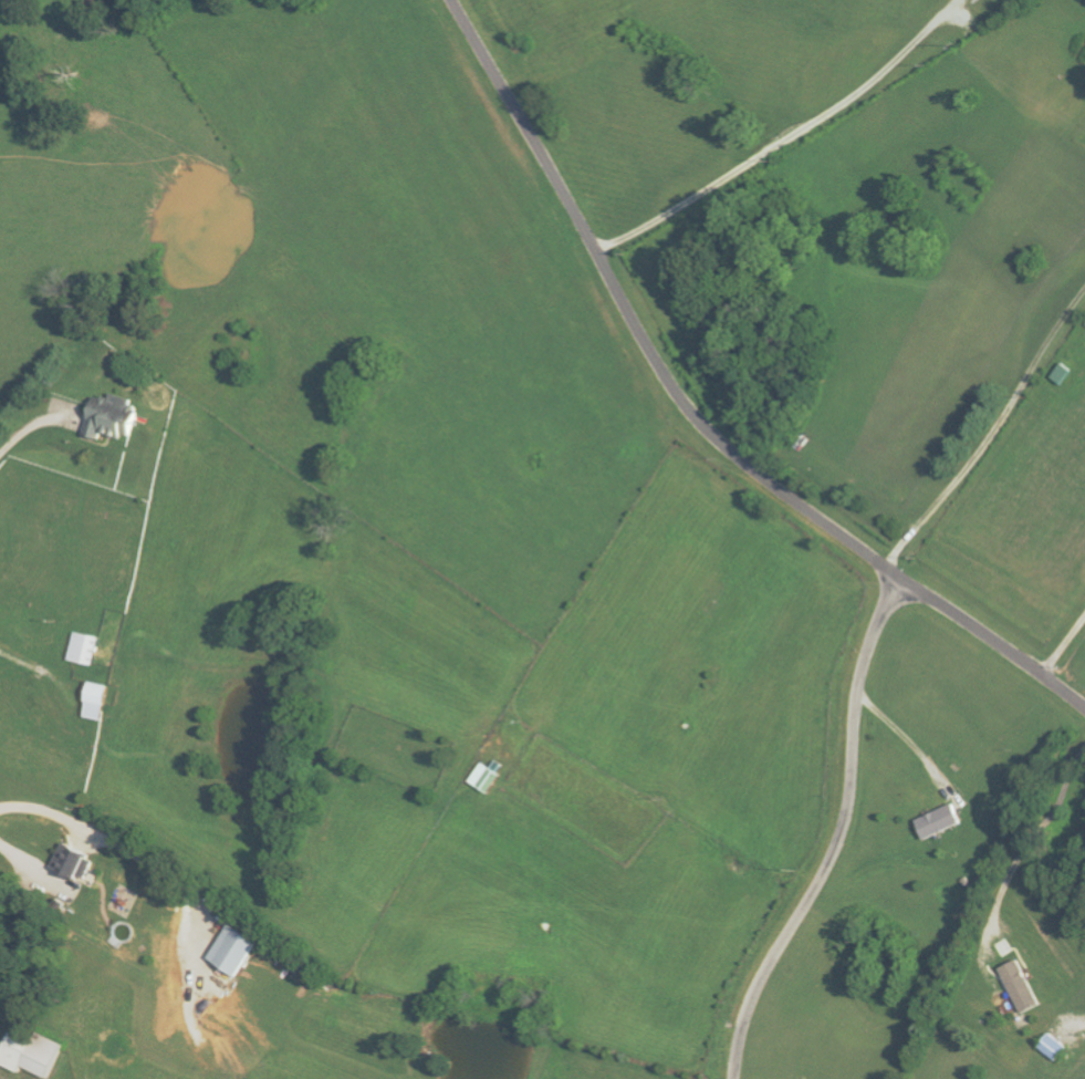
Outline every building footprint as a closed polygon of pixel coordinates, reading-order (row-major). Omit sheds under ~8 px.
[(1054,378),(1065,386),(1076,372),(1065,364),(1054,378)] [(139,408),(133,407),(134,399),(111,395),(110,400),(94,396),(86,437),(101,440),(103,434),(133,440),(139,408)] [(100,635),(74,632),(70,661),(97,664),(100,635)] [(103,720),(111,685),(91,681),(84,716),(103,720)] [(470,781),(489,793),(501,775),(482,762),(470,781)] [(964,824),(956,804),(917,820),(926,840),(964,824)] [(56,869),(88,883),(98,859),(66,845),(56,869)] [(259,943),(231,924),(208,958),(236,977),(259,943)] [(1046,1005),(1024,959),(1005,968),(1027,1014),(1046,1005)] [(19,1073),(22,1067),(48,1078),(63,1044),(38,1033),(34,1042),(11,1032),(0,1057),(0,1064),(19,1073)] [(1043,1049),(1062,1061),(1072,1046),(1054,1033),(1043,1049)]
